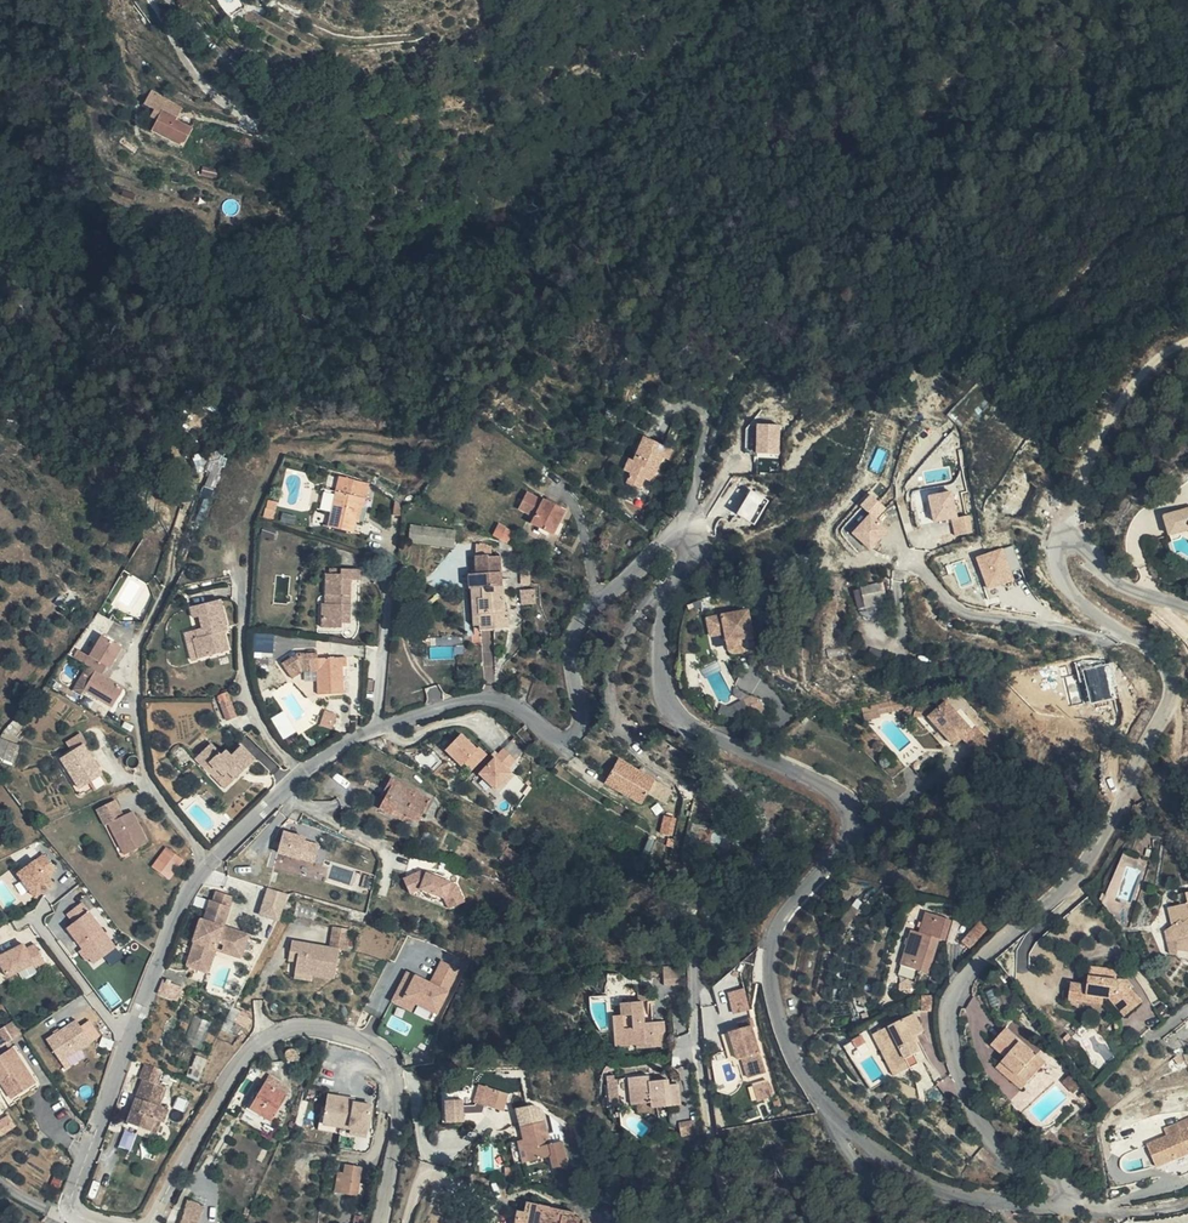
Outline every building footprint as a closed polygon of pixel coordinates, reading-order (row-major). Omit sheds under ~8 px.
[(142,98),(146,89),(128,80),(122,92),(132,98),(129,104),(135,107),(130,118),(161,133),(169,115),(154,108),(155,105),(142,98)] [(160,95),(146,89),(142,98),(155,105),(160,95)] [(672,442),(677,432),(653,421),(640,446),(644,449),(638,457),(632,468),(647,475),(654,465),(657,467),(662,458),(665,458),(672,442)] [(782,454),(782,423),(759,424),(760,470),(767,470),(767,455),(782,454)] [(682,434),(677,432),(672,442),(678,444),(682,434)] [(644,449),(640,446),(635,444),(629,453),(638,457),(644,449)] [(354,476),(339,471),(325,528),(349,535),(352,524),(357,525),(362,501),(354,498),(356,491),(351,489),(354,476)] [(367,481),(354,476),(351,489),(356,491),(354,498),(362,501),(367,481)] [(955,490),(930,494),(935,522),(953,519),(956,535),(974,531),(971,513),(960,515),(955,490)] [(551,533),(563,508),(540,498),(539,500),(522,493),(515,508),(531,516),(528,523),(551,533)] [(892,530),(879,517),(889,508),(873,493),(862,504),(872,514),(854,533),(872,550),(892,530)] [(919,516),(932,514),(930,498),(916,500),(919,516)] [(400,505),(392,504),(391,515),(399,516),(400,505)] [(863,508),(845,528),(852,534),(870,513),(863,508)] [(506,542),(510,535),(513,530),(497,522),(494,527),(491,533),(506,542)] [(456,545),(457,526),(411,525),(410,544),(456,545)] [(990,589),(1016,579),(1013,571),(1023,567),(1013,543),(977,557),(990,589)] [(475,597),(476,629),(476,633),(504,632),(504,615),(500,616),(500,611),(500,587),(499,587),(498,557),(487,557),(487,555),(474,555),(474,573),(467,573),(467,588),(468,588),(480,587),(479,597),(475,597)] [(327,619),(326,627),(339,628),(340,623),(348,624),(350,580),(359,580),(360,570),(341,569),(341,573),(326,573),(325,594),(329,594),(329,603),(321,602),(320,619),(327,619)] [(84,596),(95,580),(84,572),(74,588),(84,596)] [(863,619),(888,613),(880,582),(855,588),(863,619)] [(468,588),(468,629),(476,629),(475,597),(479,597),(480,587),(468,588)] [(520,591),(520,605),(535,605),(535,590),(520,591)] [(193,639),(199,659),(229,649),(222,631),(220,624),(226,622),(217,596),(189,606),(192,617),(197,615),(202,627),(197,628),(200,637),(193,639)] [(761,597),(719,605),(718,605),(722,625),(739,621),(743,640),(768,635),(762,602),(761,597)] [(191,662),(199,659),(193,639),(200,637),(197,628),(182,633),(191,662)] [(112,707),(122,687),(100,673),(105,666),(109,667),(122,647),(102,634),(90,655),(85,663),(88,665),(95,670),(84,689),(112,707)] [(78,648),(74,656),(85,663),(90,655),(78,648)] [(343,668),(348,668),(348,658),(318,658),(318,654),(302,652),(284,660),(291,676),(304,671),(318,671),(318,693),(343,693),(343,681),(343,668)] [(95,670),(88,665),(74,689),(82,693),(84,689),(95,670)] [(781,686),(773,682),(764,687),(770,694),(781,686)] [(923,700),(919,688),(910,691),(912,701),(923,700)] [(224,690),(217,693),(227,717),(235,714),(224,690)] [(897,694),(898,703),(912,701),(910,691),(897,694)] [(897,694),(882,698),(884,709),(899,707),(898,703),(897,694)] [(923,700),(922,701),(929,706),(931,698),(925,694),(923,700)] [(966,695),(961,699),(970,710),(975,707),(966,695)] [(934,698),(932,707),(948,709),(971,739),(980,732),(989,725),(975,707),(970,710),(961,699),(957,702),(953,697),(934,698)] [(275,716),(287,738),(298,733),(286,710),(275,716)] [(319,721),(331,727),(337,716),(324,710),(319,721)] [(989,725),(980,732),(990,746),(1005,735),(994,721),(989,725)] [(66,741),(71,752),(84,746),(88,744),(82,733),(66,741)] [(461,733),(446,748),(461,763),(476,748),(461,733)] [(17,763),(23,743),(0,736),(0,757),(17,763)] [(233,772),(236,774),(252,758),(238,743),(227,754),(222,748),(217,753),(208,743),(191,758),(200,768),(206,762),(221,777),(225,772),(229,777),(233,772)] [(951,755),(943,744),(925,756),(933,767),(951,755)] [(84,746),(71,752),(61,757),(78,790),(101,778),(84,746)] [(503,751),(497,758),(510,770),(517,764),(503,751)] [(495,756),(481,772),(498,787),(512,772),(510,770),(497,758),(495,756)] [(679,787),(672,783),(659,776),(657,780),(649,776),(620,758),(611,772),(605,781),(635,801),(641,804),(648,792),(663,801),(667,805),(673,795),(679,787)] [(222,788),(236,774),(233,772),(229,777),(225,772),(221,777),(206,762),(200,768),(222,788)] [(416,820),(423,808),(429,800),(395,778),(377,801),(402,817),(405,812),(416,820)] [(673,795),(667,805),(658,846),(676,849),(686,810),(675,807),(680,799),(673,795)] [(121,857),(146,847),(148,846),(133,812),(121,817),(114,801),(97,809),(104,825),(107,824),(121,857)] [(281,829),(274,850),(310,862),(316,844),(301,839),(302,836),(281,829)] [(158,872),(171,859),(165,853),(151,865),(158,872)] [(40,856),(14,875),(32,899),(49,885),(44,878),(52,871),(40,856)] [(158,872),(164,879),(177,866),(171,859),(158,872)] [(419,871),(401,879),(408,894),(418,889),(442,899),(447,909),(462,902),(454,885),(419,871)] [(283,893),(266,888),(257,913),(274,919),(283,893)] [(418,889),(408,894),(447,909),(442,899),(418,889)] [(220,927),(231,897),(215,891),(211,901),(208,900),(201,920),(198,919),(190,941),(192,941),(187,955),(200,960),(202,954),(212,950),(215,941),(222,943),(219,951),(238,957),(243,942),(235,939),(237,932),(226,929),(224,935),(218,933),(220,927)] [(1173,927),(1187,944),(1187,946),(1187,947),(1187,901),(1177,903),(1180,923),(1173,927)] [(114,949),(82,903),(67,913),(73,923),(66,928),(80,948),(88,959),(92,965),(114,949)] [(897,965),(925,975),(936,941),(942,943),(949,921),(925,913),(917,935),(908,932),(897,965)] [(668,914),(667,923),(684,927),(696,929),(698,920),(668,914)] [(967,947),(980,931),(974,925),(959,942),(967,947)] [(1187,944),(1173,927),(1177,950),(1185,952),(1187,946),(1187,944)] [(316,952),(318,945),(290,941),(288,952),(298,953),(296,963),(294,972),(335,978),(339,951),(347,952),(350,934),(333,931),(330,947),(329,947),(328,953),(316,952)] [(246,935),(237,932),(235,939),(243,942),(246,935)] [(0,955),(0,965),(6,977),(32,964),(34,968),(43,963),(34,944),(24,949),(22,944),(0,955)] [(329,947),(318,945),(316,952),(328,953),(329,947)] [(84,961),(88,959),(80,948),(77,950),(84,961)] [(204,972),(212,950),(202,954),(200,960),(187,955),(184,965),(204,972)] [(298,953),(288,952),(286,962),(296,963),(298,953)] [(457,973),(440,964),(431,981),(437,984),(434,990),(428,986),(413,979),(402,1000),(413,1006),(434,1017),(457,973)] [(681,984),(681,966),(662,966),(662,984),(681,984)] [(1089,975),(1107,978),(1108,969),(1090,966),(1089,975)] [(402,1000),(413,979),(405,975),(389,1004),(409,1014),(413,1006),(402,1000)] [(1130,982),(1107,978),(1089,975),(1087,985),(1071,983),(1069,998),(1084,1001),(1086,995),(1103,998),(1111,1000),(1124,1016),(1142,1003),(1132,990),(1134,988),(1130,982)] [(437,984),(431,981),(428,986),(434,990),(437,984)] [(159,998),(171,1002),(176,989),(164,985),(159,998)] [(176,989),(171,1002),(181,1005),(185,992),(176,989)] [(743,989),(728,991),(731,1013),(747,1010),(743,989)] [(645,991),(637,992),(638,1002),(641,1002),(648,1001),(645,991)] [(1102,1004),(1103,998),(1086,995),(1084,1001),(1102,1004)] [(930,1006),(932,997),(916,998),(916,1013),(930,1013),(930,1006)] [(641,1002),(638,1002),(620,1002),(620,1014),(619,1044),(632,1044),(632,1049),(661,1050),(661,1024),(640,1024),(641,1002)] [(619,1044),(620,1014),(610,1014),(610,1044),(619,1044)] [(194,1015),(191,1036),(206,1039),(209,1017),(194,1015)] [(871,1036),(893,1079),(915,1068),(909,1058),(913,1056),(906,1043),(917,1037),(907,1018),(871,1036)] [(1010,1049),(1009,1050),(1033,1075),(1047,1059),(1037,1051),(1039,1048),(1011,1019),(995,1035),(1010,1049)] [(93,1043),(77,1021),(48,1041),(63,1063),(93,1043)] [(12,1022),(0,1030),(0,1046),(19,1034),(12,1022)] [(740,1078),(759,1075),(749,1026),(738,1028),(725,1031),(731,1059),(736,1058),(740,1078)] [(1043,1045),(1039,1048),(1037,1051),(1047,1059),(1052,1054),(1043,1045)] [(852,1093),(859,1089),(848,1069),(851,1068),(841,1047),(832,1052),(852,1093)] [(1033,1075),(1009,1050),(1002,1057),(1027,1081),(1033,1075)] [(8,1104),(34,1090),(9,1052),(0,1057),(0,1091),(8,1104)] [(143,1063),(139,1077),(141,1078),(156,1083),(161,1070),(143,1063)] [(653,1103),(653,1106),(682,1105),(681,1084),(670,1084),(670,1079),(651,1079),(650,1072),(631,1073),(631,1071),(622,1071),(623,1103),(639,1103),(653,1103)] [(286,1096),(289,1088),(266,1076),(248,1109),(269,1122),(281,1103),(283,1104),(286,1096)] [(124,1125),(145,1133),(149,1121),(153,1122),(158,1109),(166,1086),(156,1083),(141,1078),(124,1125)] [(762,1099),(759,1084),(747,1086),(750,1101),(762,1099)] [(475,1088),(457,1090),(458,1099),(442,1100),(443,1123),(461,1122),(459,1107),(471,1106),(503,1113),(507,1095),(475,1088)] [(372,1104),(355,1101),(355,1098),(328,1094),(324,1121),(351,1124),(351,1123),(369,1125),(372,1104)] [(653,1111),(653,1106),(653,1103),(639,1103),(640,1112),(653,1111)] [(153,1122),(153,1123),(159,1126),(165,1111),(158,1109),(153,1122)] [(9,1116),(0,1121),(0,1134),(14,1126),(9,1116)] [(1164,1137),(1186,1126),(1187,1128),(1187,1116),(1160,1129),(1164,1137)] [(542,1119),(518,1124),(521,1139),(527,1160),(549,1155),(551,1167),(566,1164),(561,1139),(548,1142),(542,1119)] [(676,1122),(677,1135),(700,1132),(699,1120),(676,1122)] [(1164,1137),(1145,1147),(1156,1168),(1171,1161),(1179,1176),(1187,1171),(1187,1128),(1186,1126),(1164,1137)] [(521,1161),(527,1160),(521,1139),(515,1141),(521,1161)] [(341,1171),(341,1191),(363,1194),(367,1166),(349,1164),(348,1172),(341,1171)] [(204,1209),(188,1200),(176,1222),(196,1222),(204,1209)] [(575,1221),(549,1212),(549,1210),(527,1202),(524,1212),(518,1210),(514,1222),(575,1222),(575,1221)] [(371,1215),(362,1214),(360,1222),(370,1222),(371,1215)]
